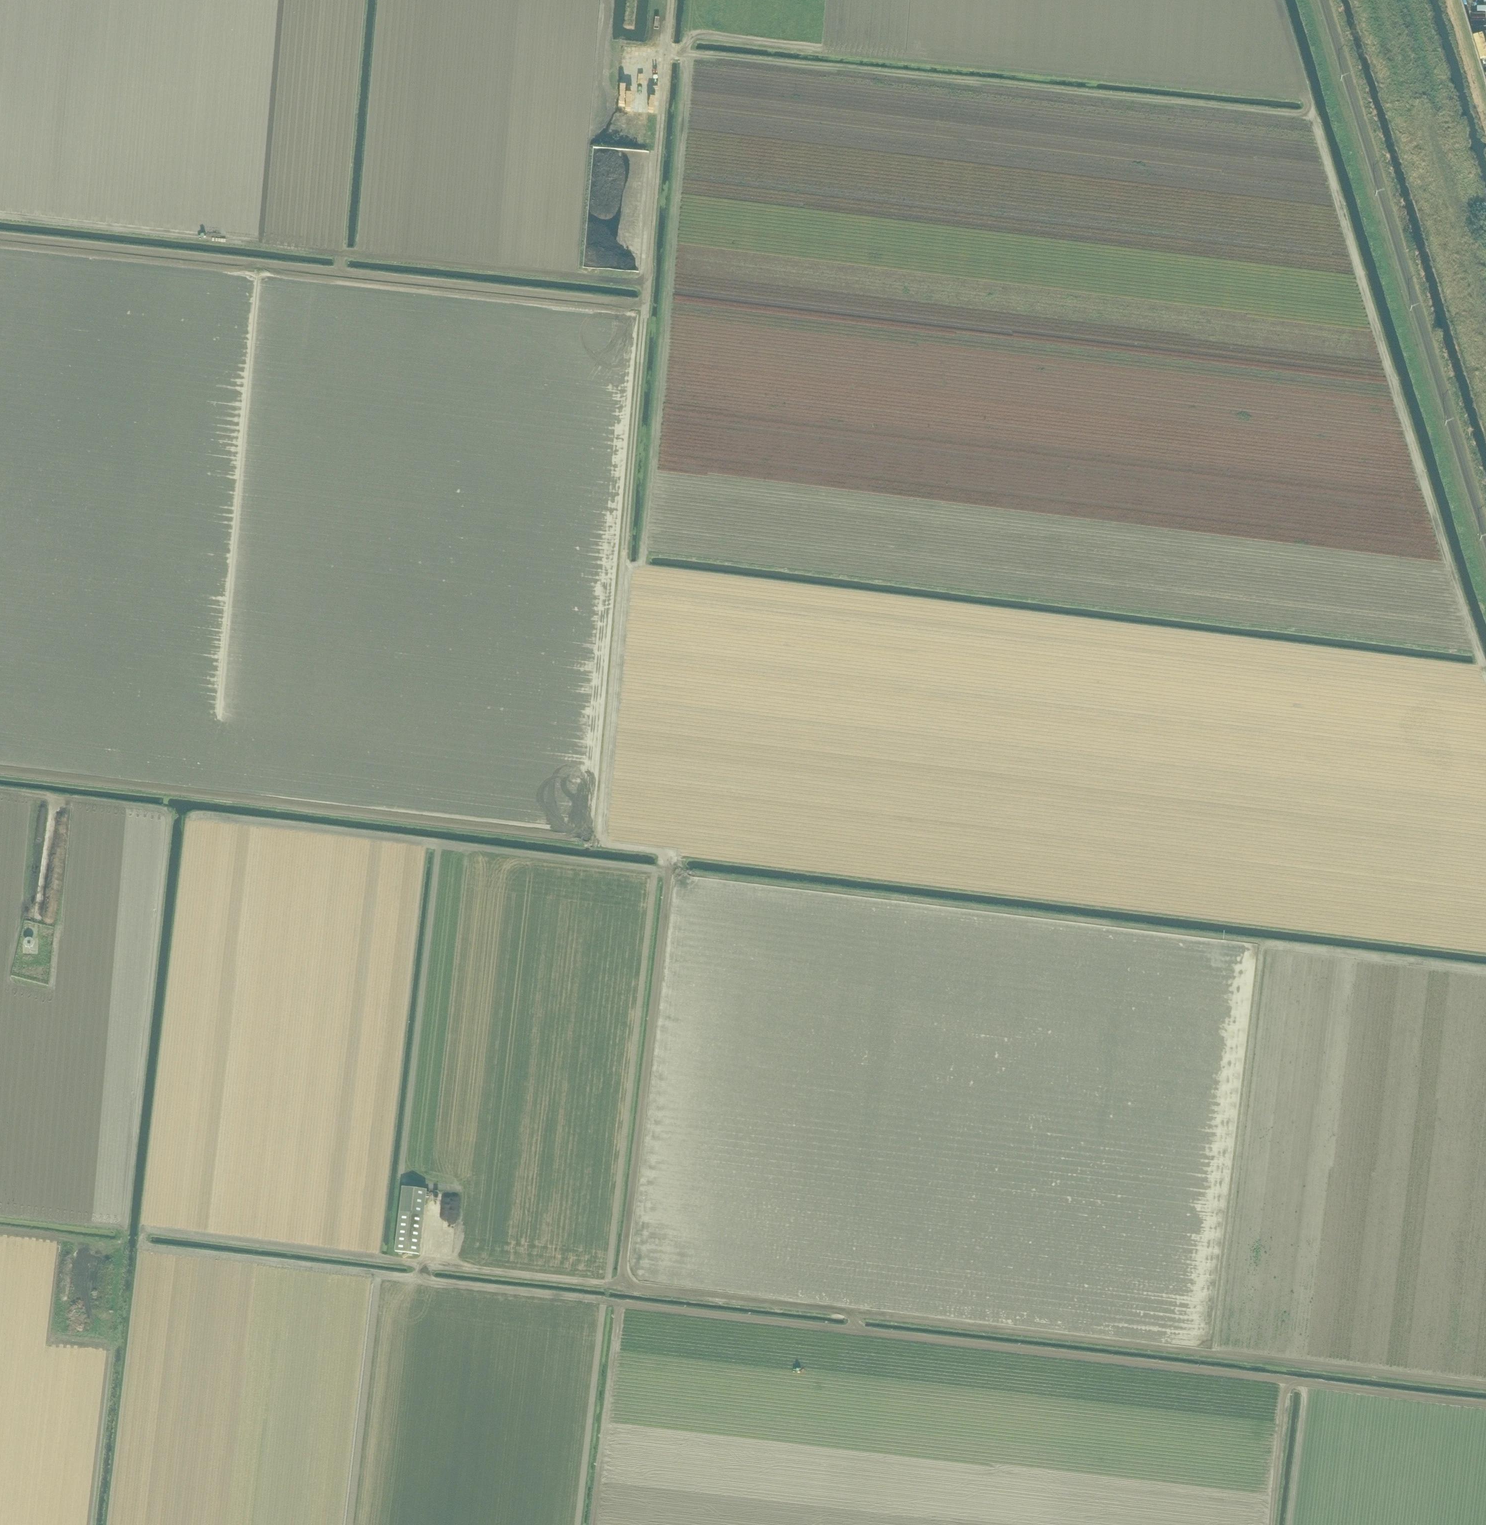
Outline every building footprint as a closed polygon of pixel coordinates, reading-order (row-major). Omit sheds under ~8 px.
[(1482,3),(1475,4),(1478,22),(1485,21),(1482,3)] [(419,1254),(427,1189),(402,1187),(396,1251),(408,1252),(408,1256),(414,1256),(414,1253),(419,1254)]
